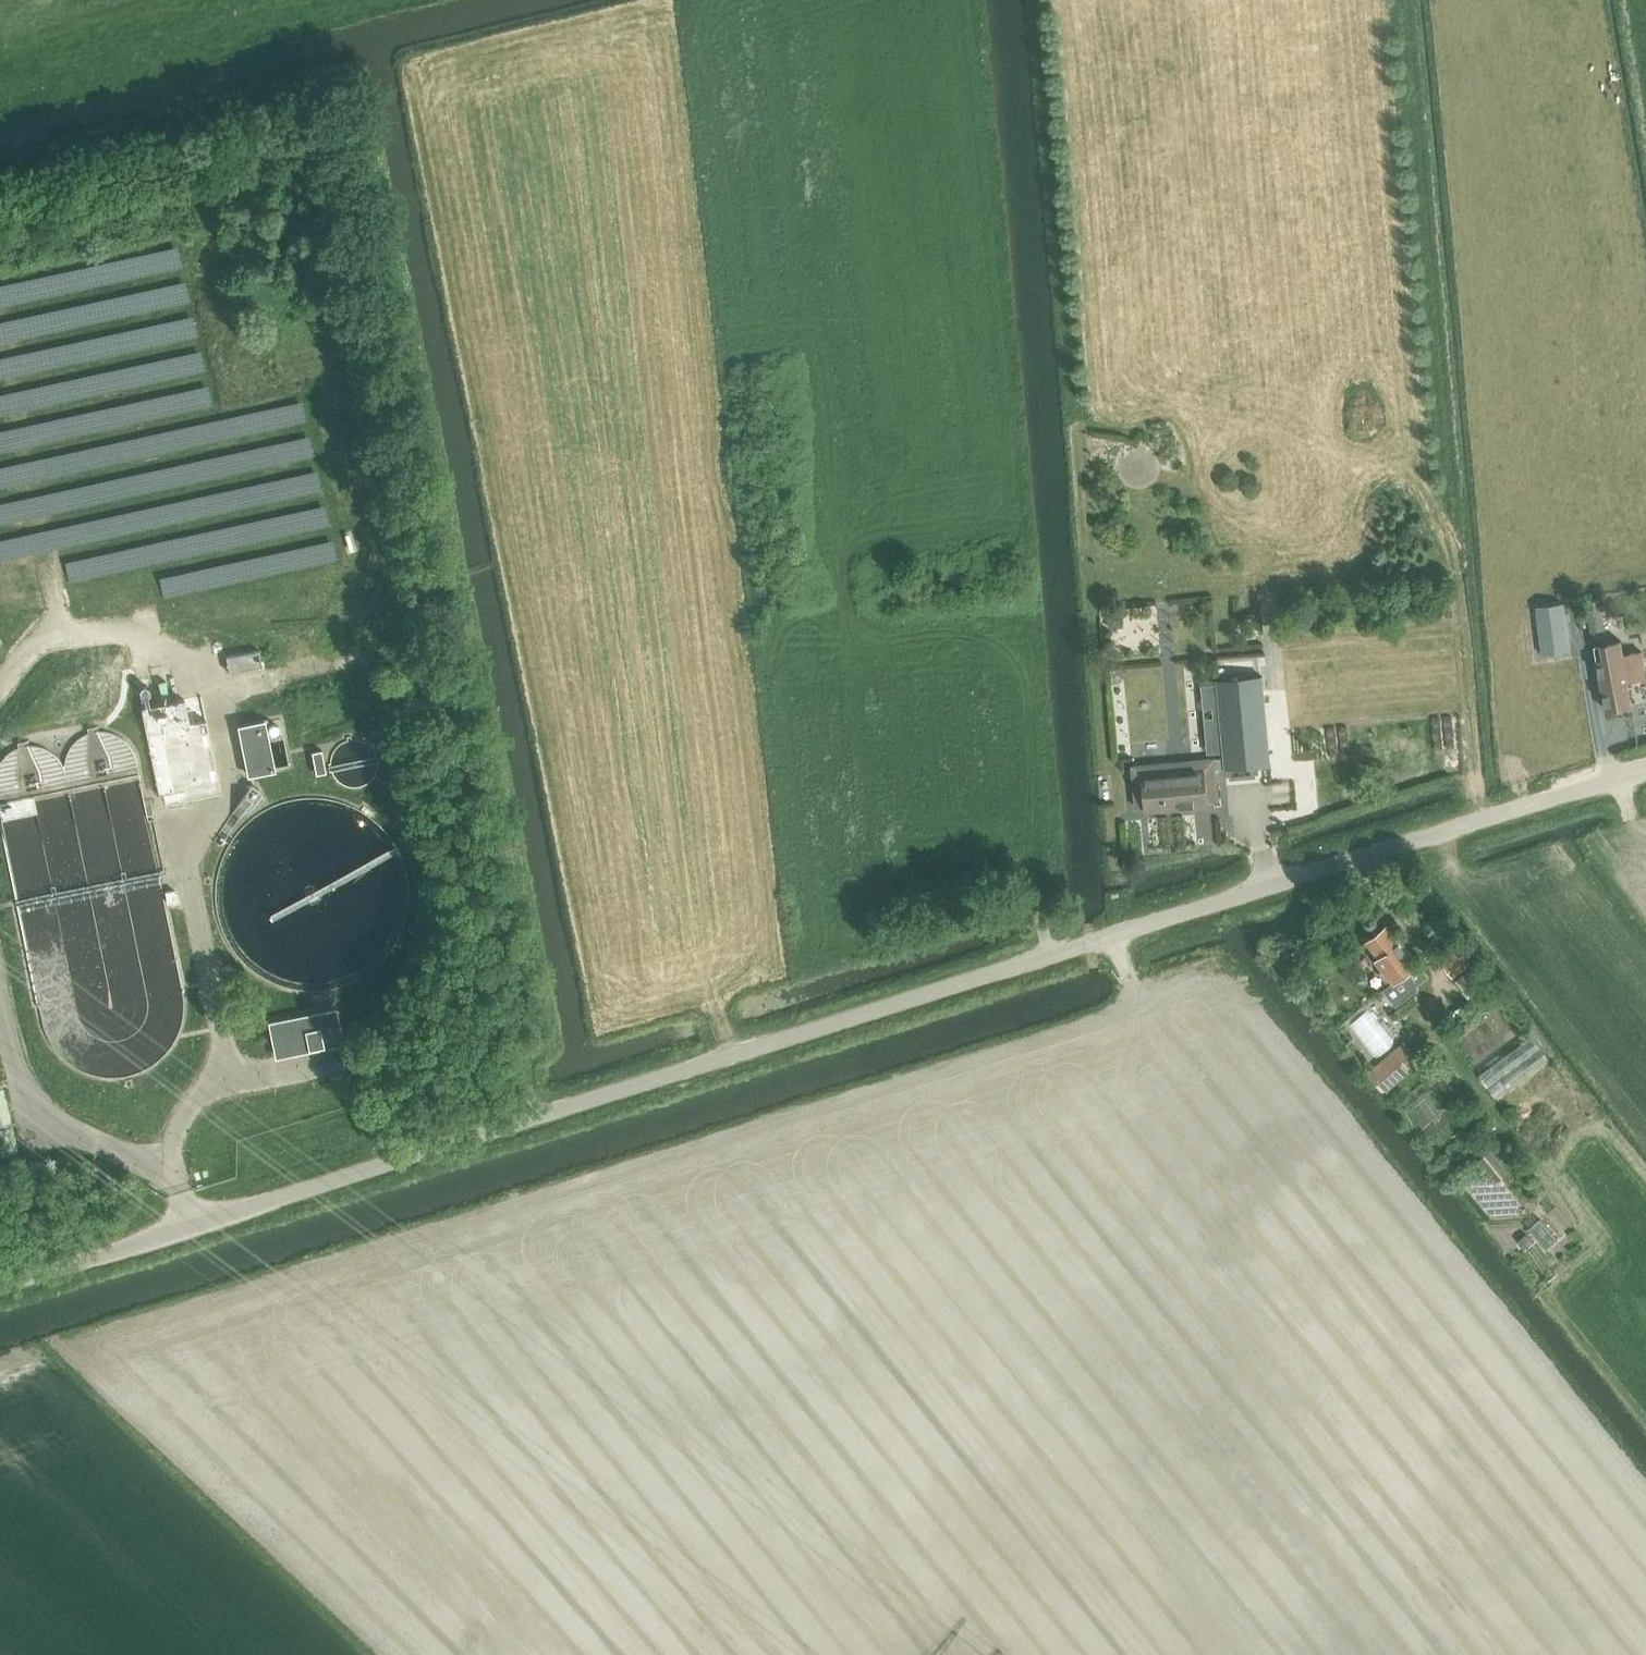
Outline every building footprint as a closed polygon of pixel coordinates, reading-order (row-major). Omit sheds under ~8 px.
[(1599,600),(1586,602),(1591,630),(1604,627),(1599,600)] [(1563,602),(1537,606),(1543,654),(1569,650),(1563,602)] [(1121,612),(1108,613),(1109,626),(1118,625),(1122,620),(1121,612)] [(1645,677),(1645,676),(1641,651),(1623,654),(1621,640),(1594,645),(1606,709),(1631,704),(1627,680),(1645,677)] [(229,672),(262,665),(259,650),(225,656),(229,672)] [(1262,676),(1217,680),(1225,757),(1226,767),(1270,763),(1262,676)] [(144,703),(162,801),(221,790),(203,692),(144,703)] [(239,727),(248,774),(273,769),(264,721),(239,727)] [(311,752),(316,774),(326,772),(321,750),(311,752)] [(1213,758),(1132,765),(1136,806),(1146,805),(1146,810),(1207,804),(1207,800),(1217,799),(1214,768),(1226,767),(1225,757),(1214,758),(1213,758)] [(1219,840),(1219,828),(1199,827),(1199,839),(1219,840)] [(1395,1002),(1428,975),(1388,924),(1367,940),(1379,957),(1375,960),(1393,982),(1385,989),(1395,1002)] [(1472,961),(1460,945),(1441,960),(1453,975),(1472,961)] [(1374,1003),(1350,1024),(1379,1057),(1403,1036),(1374,1003)] [(270,1023),(276,1056),(342,1043),(335,1009),(270,1023)] [(1534,1032),(1480,1072),(1497,1095),(1551,1055),(1534,1032)] [(1383,1090),(1409,1067),(1394,1049),(1367,1072),(1383,1090)] [(1491,1147),(1480,1158),(1499,1179),(1510,1168),(1491,1147)] [(1530,1225),(1547,1247),(1560,1237),(1542,1215),(1530,1225)] [(1526,1234),(1518,1241),(1523,1247),(1532,1240),(1526,1234)]
